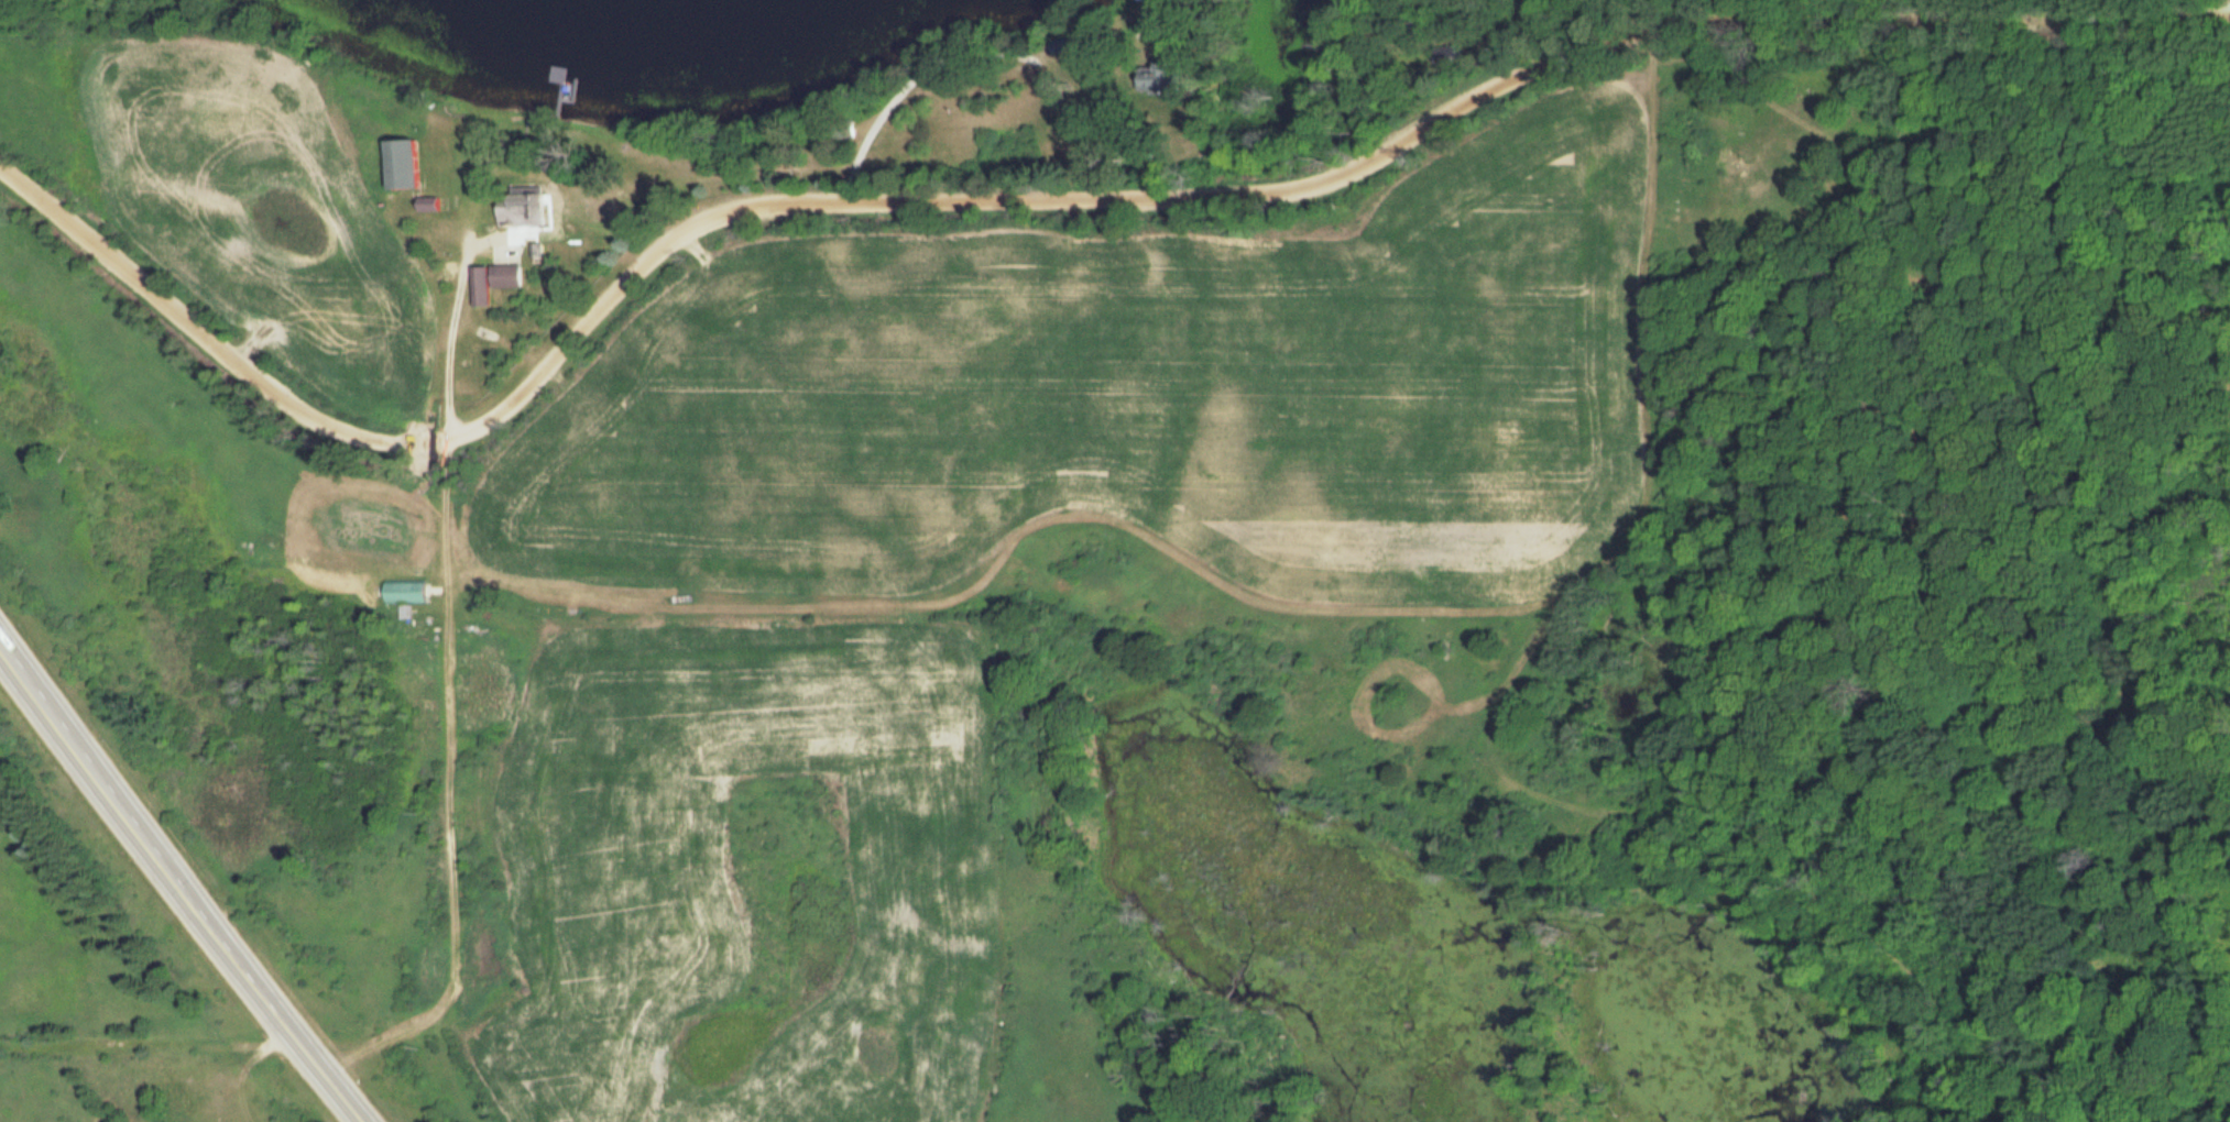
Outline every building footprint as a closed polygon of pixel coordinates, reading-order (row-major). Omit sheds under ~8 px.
[(1432,47),(1432,64),(1457,64),(1457,47),(1432,47)] [(1136,63),(1131,88),(1162,94),(1167,69),(1136,63)] [(379,142),(382,191),(417,189),(415,141),(379,142)] [(538,223),(538,187),(504,187),(504,199),(492,199),(492,223),(538,223)] [(471,267),(472,307),(487,307),(486,289),(517,287),(516,265),(471,267)] [(423,603),(423,582),(381,582),(381,603),(423,603)]
